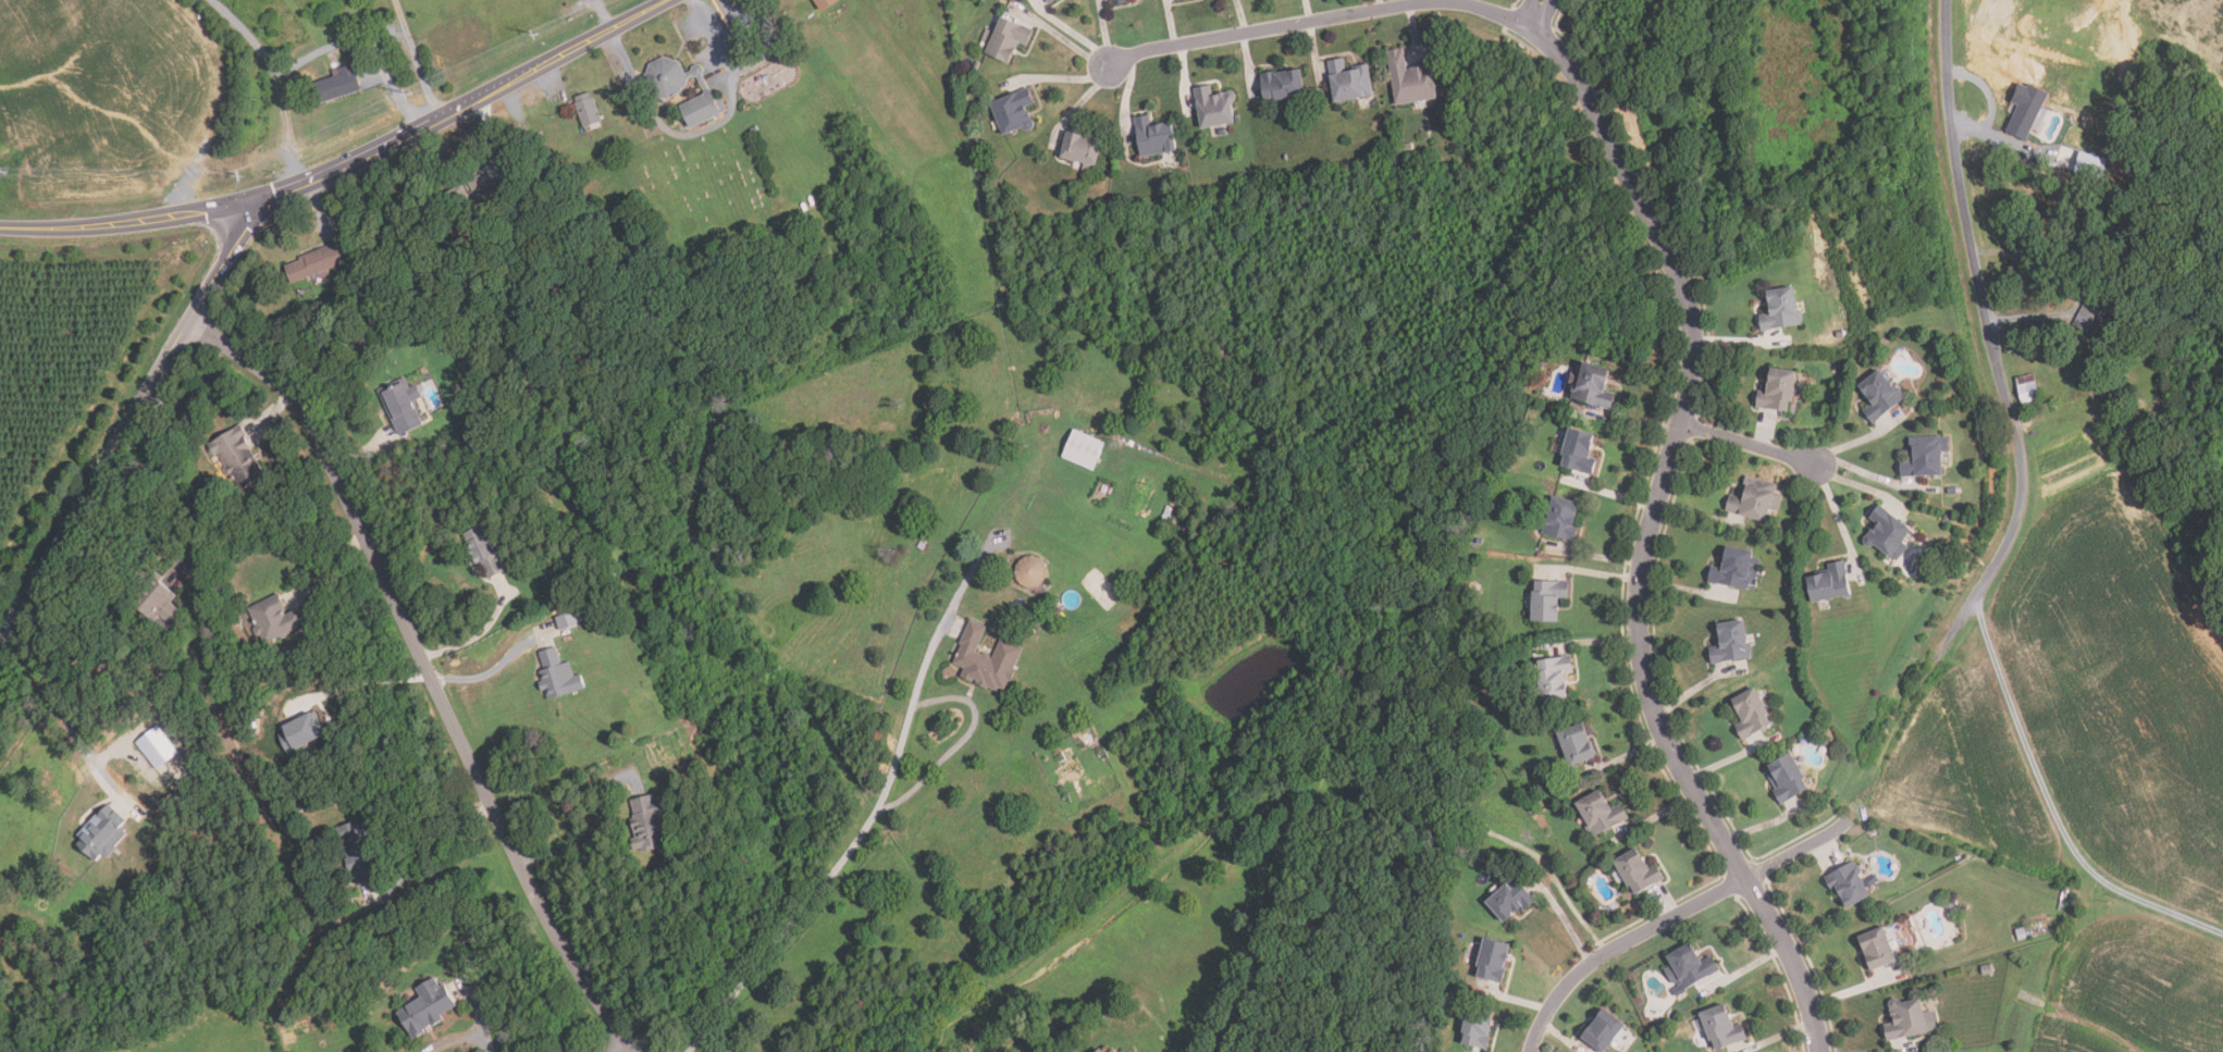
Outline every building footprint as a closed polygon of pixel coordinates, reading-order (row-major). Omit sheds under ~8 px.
[(824,11),(817,0),(839,0),(824,11)] [(1034,32),(1001,17),(985,55),(1010,65),(1018,44),(1027,48),(1034,32)] [(1398,107),(1438,97),(1431,64),(1406,70),(1401,49),(1385,53),(1398,107)] [(682,92),(668,99),(652,95),(644,81),(650,64),(665,57),(680,61),(689,79),(682,92)] [(1369,64),(1346,69),(1344,60),(1327,63),(1335,103),(1374,97),(1369,64)] [(341,74),(338,69),(353,63),(361,90),(322,102),(316,82),(341,74)] [(1263,101),(1304,99),(1302,71),(1262,74),(1263,101)] [(2051,92),(2030,83),(2029,86),(2021,82),(2012,101),(2020,106),(2008,131),(2028,140),(2051,92)] [(1235,125),(1231,94),(1212,96),(1210,86),(1195,88),(1200,129),(1235,125)] [(728,111),(692,128),(688,120),(684,121),(678,107),(704,95),(704,92),(711,89),(718,106),(724,103),(728,111)] [(1033,127),(1027,109),(1034,107),(1028,90),(990,102),(1002,137),(1033,127)] [(594,97),(592,97),(590,92),(576,97),(577,102),(576,102),(584,127),(603,121),(594,97)] [(1139,158),(1176,153),(1173,125),(1151,127),(1150,116),(1135,119),(1139,158)] [(1061,161),(1083,165),(1082,172),(1095,174),(1101,140),(1066,134),(1061,161)] [(2102,180),(2076,172),(2083,151),(2109,158),(2102,180)] [(576,178),(561,185),(557,174),(570,168),(576,178)] [(462,185),(468,195),(474,191),(469,181),(481,174),(486,184),(502,176),(510,195),(478,211),(479,213),(464,222),(448,191),(462,185)] [(293,285),(285,267),(300,260),(299,258),(347,239),(355,260),(329,270),(331,275),(320,279),(319,274),(293,285)] [(1759,314),(1762,330),(1800,325),(1796,287),(1767,289),(1769,313),(1759,314)] [(2074,325),(2095,336),(2111,302),(2091,293),(2074,325)] [(1574,400),(1611,408),(1615,394),(1605,392),(1610,367),(1583,361),(1574,400)] [(1756,407),(1791,411),(1796,370),(1769,367),(1766,397),(1757,396),(1756,407)] [(1864,410),(1873,422),(1904,399),(1881,369),(1858,385),(1873,404),(1864,410)] [(2023,405),(2040,400),(2033,374),(2016,378),(2023,405)] [(424,424),(400,436),(379,391),(406,378),(410,388),(417,385),(423,398),(415,403),(424,424)] [(2114,397),(2108,387),(2101,391),(2107,402),(2114,397)] [(207,445),(242,424),(247,435),(245,436),(251,449),(250,449),(265,475),(244,487),(234,471),(229,473),(226,470),(229,468),(220,451),(214,455),(211,455),(208,448),(207,445)] [(1589,460),(1595,434),(1570,428),(1559,466),(1593,474),(1596,462),(1589,460)] [(1095,471),(1063,457),(1075,429),(1107,443),(1095,471)] [(1944,438),(1911,438),(1911,461),(1900,461),(1900,477),(1944,477),(1944,438)] [(1779,486),(1745,480),(1741,502),(1728,499),(1726,512),(1767,520),(1769,509),(1774,510),(1779,486)] [(1576,540),(1581,502),(1551,496),(1545,535),(1576,540)] [(1897,562),(1907,546),(1902,542),(1912,529),(1879,505),(1868,519),(1876,524),(1865,539),(1897,562)] [(505,571),(490,578),(483,560),(478,562),(474,556),(471,557),(469,552),(471,550),(465,534),(467,533),(464,524),(479,517),(482,523),(484,522),(505,571)] [(924,550),(917,547),(922,539),(928,542),(924,550)] [(1708,583),(1753,589),(1758,552),(1725,547),(1722,568),(1711,566),(1708,583)] [(1035,587),(1027,587),(1022,584),(1017,579),(1016,572),(1017,566),(1021,560),(1026,557),(1033,556),(1039,558),(1043,561),(1047,568),(1048,574),(1046,581),(1040,585),(1035,587)] [(1807,577),(1812,603),(1851,596),(1845,561),(1828,564),(1830,573),(1807,577)] [(171,603),(181,611),(171,623),(161,615),(156,622),(134,605),(144,592),(140,590),(156,570),(164,578),(160,582),(177,595),(171,603)] [(1567,598),(1567,581),(1533,581),(1533,620),(1560,620),(1560,598),(1567,598)] [(285,609),(279,595),(248,608),(256,626),(252,628),(257,638),(261,635),(265,643),(308,623),(301,609),(286,617),(284,610),(285,609)] [(581,624),(561,631),(557,618),(577,611),(581,624)] [(1025,648),(1002,638),(992,658),(978,652),(990,627),(972,618),(960,643),(963,644),(954,664),(965,668),(961,678),(973,683),(975,679),(978,681),(976,684),(988,690),(990,688),(998,691),(1000,688),(1005,690),(1010,681),(1012,682),(1017,670),(1015,670),(1025,648)] [(1712,663),(1751,657),(1745,619),(1717,622),(1720,645),(1709,647),(1712,663)] [(586,689),(552,700),(548,691),(542,693),(539,683),(543,682),(540,671),(545,669),(540,653),(556,647),(561,665),(570,661),(575,677),(582,674),(586,689)] [(1567,673),(1572,673),(1571,657),(1537,659),(1541,701),(1568,698),(1567,673)] [(1756,688),(1732,700),(1744,725),(1738,728),(1742,739),(1774,725),(1756,688)] [(316,710),(328,734),(287,753),(280,735),(286,732),(283,726),(316,710)] [(1584,723),(1558,732),(1569,766),(1595,758),(1584,723)] [(157,770),(135,743),(158,726),(178,753),(157,770)] [(1810,789),(1792,753),(1764,767),(1781,803),(1810,789)] [(1609,809),(1601,791),(1576,803),(1593,837),(1629,819),(1621,804),(1609,809)] [(666,844),(634,852),(631,839),(637,838),(632,820),(637,819),(632,801),(653,795),(654,801),(660,800),(664,816),(659,817),(666,844)] [(127,834),(116,846),(118,849),(108,859),(103,855),(96,863),(77,845),(83,840),(78,836),(97,815),(98,817),(109,805),(126,821),(121,828),(127,834)] [(360,829),(358,821),(335,828),(339,841),(344,840),(349,858),(346,859),(349,871),(354,870),(358,884),(375,878),(372,867),(376,866),(365,828),(360,829)] [(1665,878),(1656,865),(1650,869),(1635,849),(1614,863),(1635,896),(1665,878)] [(1872,895),(1853,862),(1826,876),(1844,909),(1872,895)] [(1534,899),(1514,876),(1486,902),(1507,924),(1534,899)] [(355,904),(339,906),(338,898),(354,896),(355,904)] [(1898,962),(1884,927),(1857,937),(1870,971),(1898,962)] [(473,938),(465,943),(460,937),(469,931),(473,938)] [(1475,979),(1499,985),(1509,945),(1485,940),(1475,979)] [(1667,954),(1672,967),(1669,968),(1679,990),(1719,973),(1713,956),(1700,962),(1692,943),(1667,954)] [(458,1006),(445,985),(441,988),(435,978),(417,989),(422,997),(408,1005),(409,1006),(397,1013),(413,1041),(427,1034),(424,1031),(431,1027),(432,1028),(445,1022),(442,1016),(458,1006)] [(1923,997),(1890,1001),(1894,1031),(1887,1032),(1888,1040),(1928,1035),(1923,997)] [(1495,1006),(1470,1001),(1461,1044),(1486,1049),(1495,1006)] [(1746,1040),(1743,1030),(1736,1032),(1725,1004),(1701,1014),(1715,1051),(1746,1040)] [(1605,1010),(1581,1036),(1598,1051),(1603,1051),(1626,1027),(1605,1010)]
